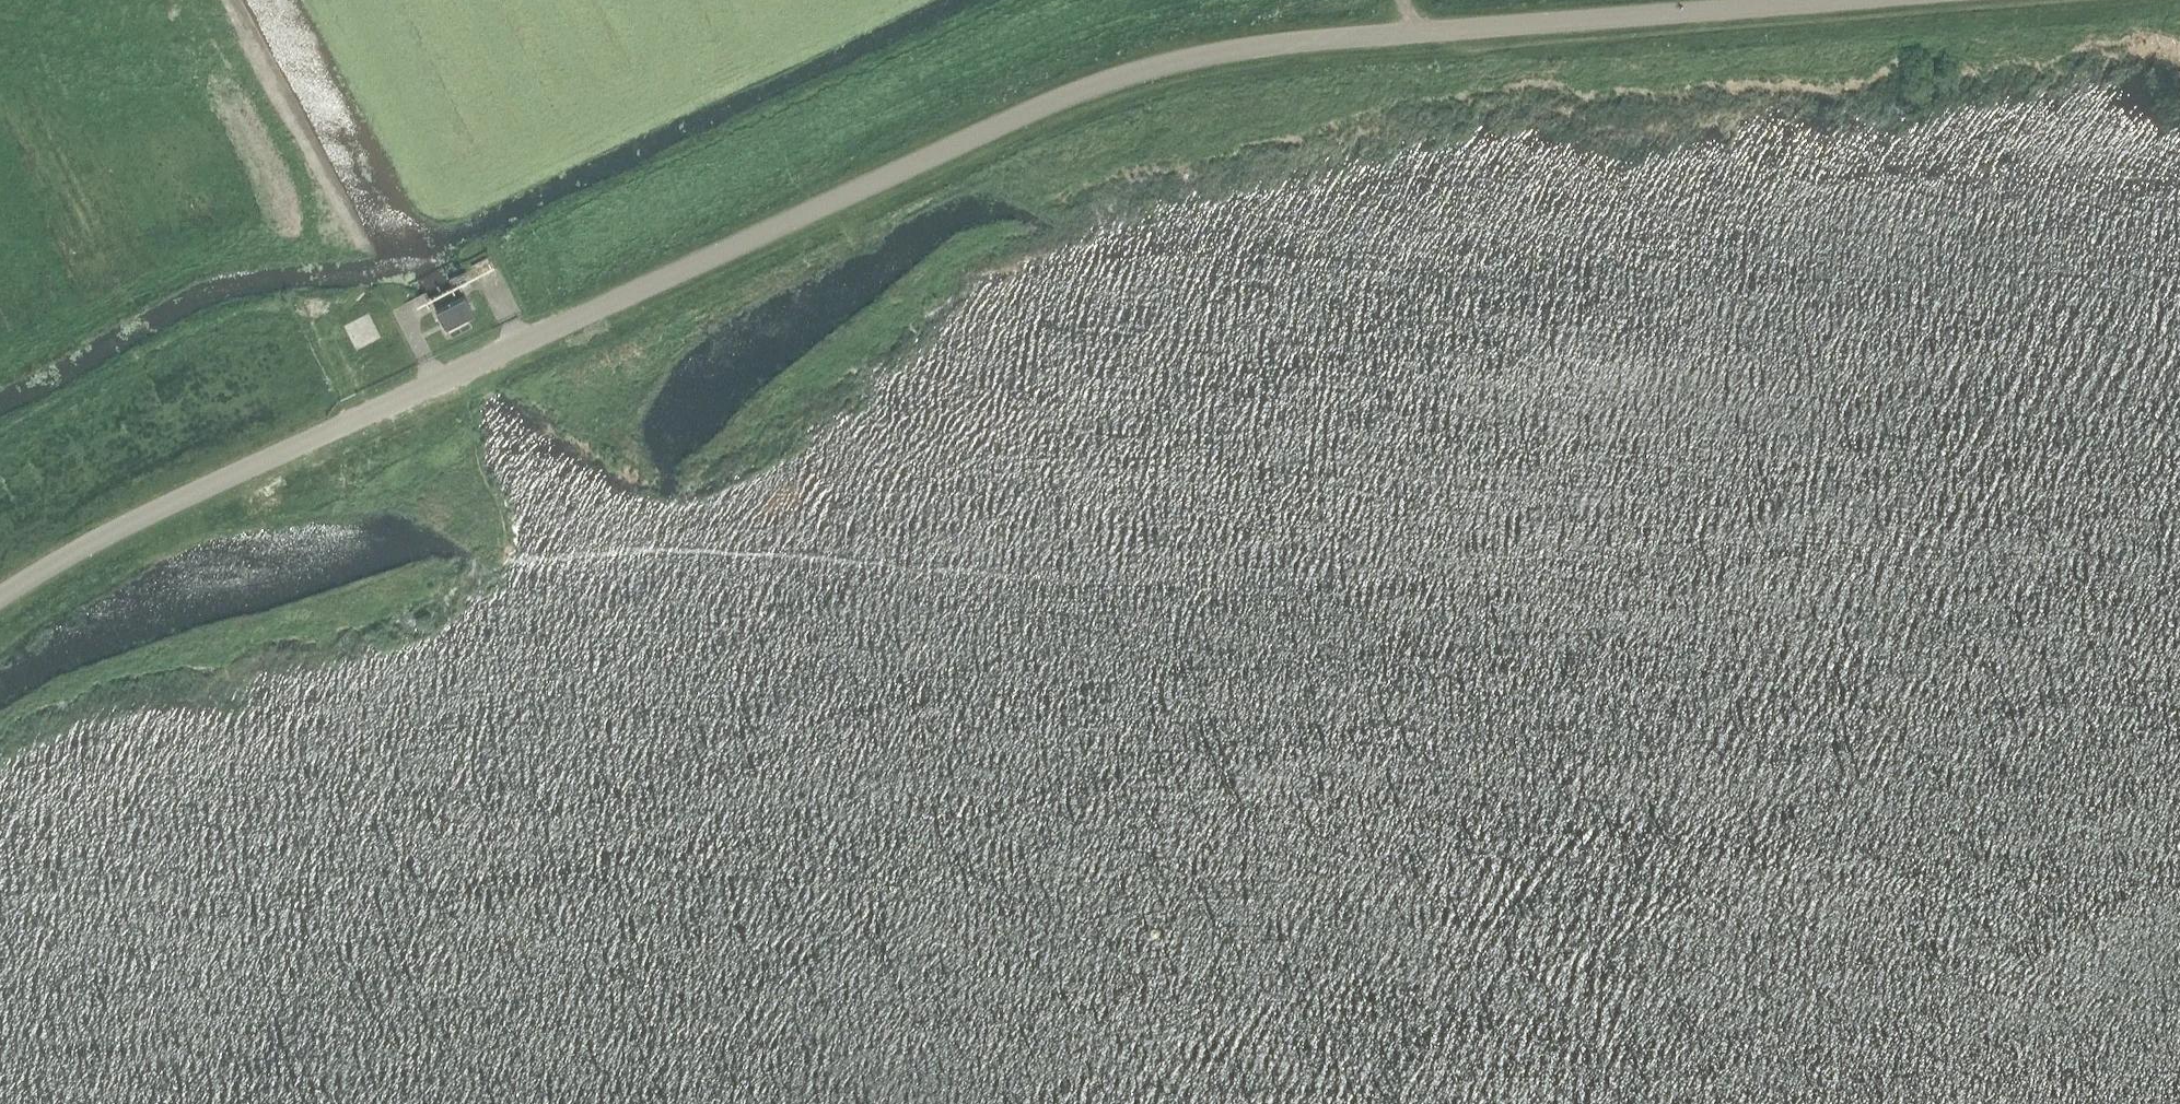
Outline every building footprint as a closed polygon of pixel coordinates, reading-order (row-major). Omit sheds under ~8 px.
[(445,329),(474,315),(465,296),(436,311),(445,329)]
